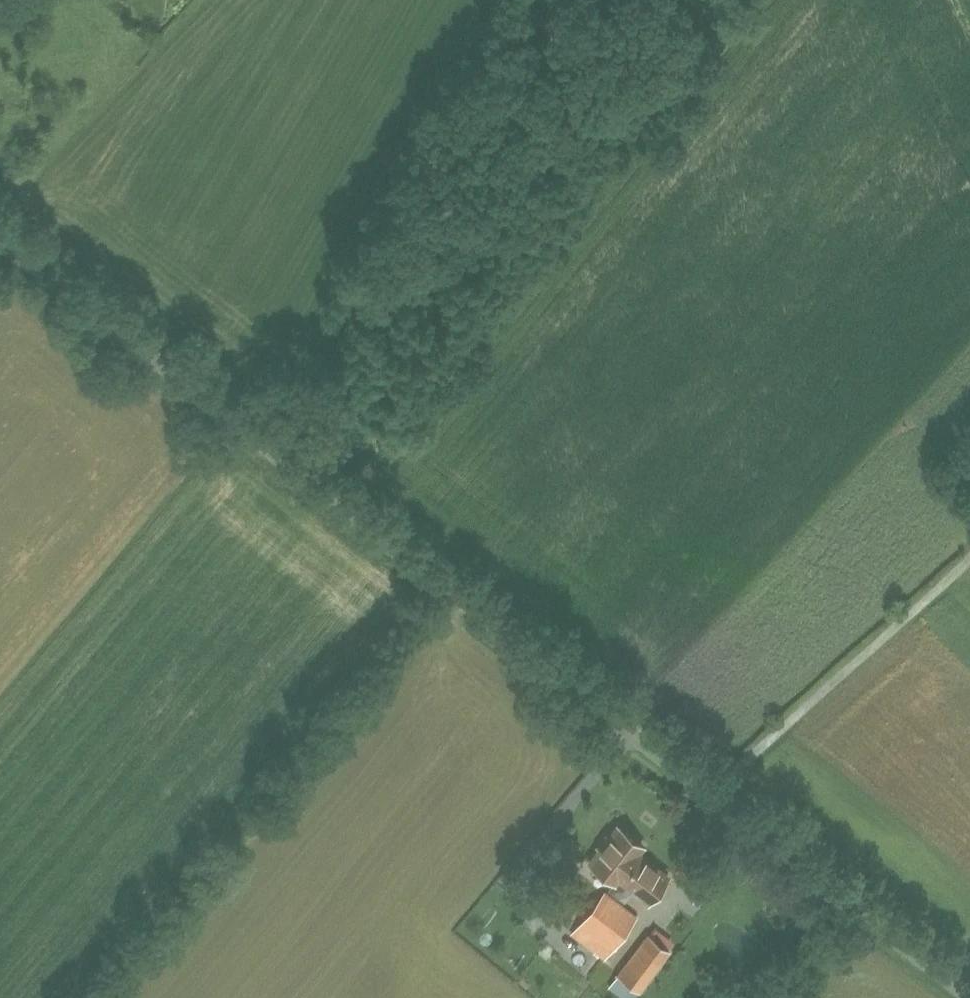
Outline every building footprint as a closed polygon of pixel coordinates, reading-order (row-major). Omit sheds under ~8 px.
[(650,901),(669,875),(639,852),(644,846),(619,826),(610,837),(608,835),(599,847),(601,849),(591,862),(616,881),(620,877),(650,901)] [(638,916),(604,890),(569,934),(603,961),(638,916)] [(646,933),(616,973),(640,991),(671,951),(646,933)]
